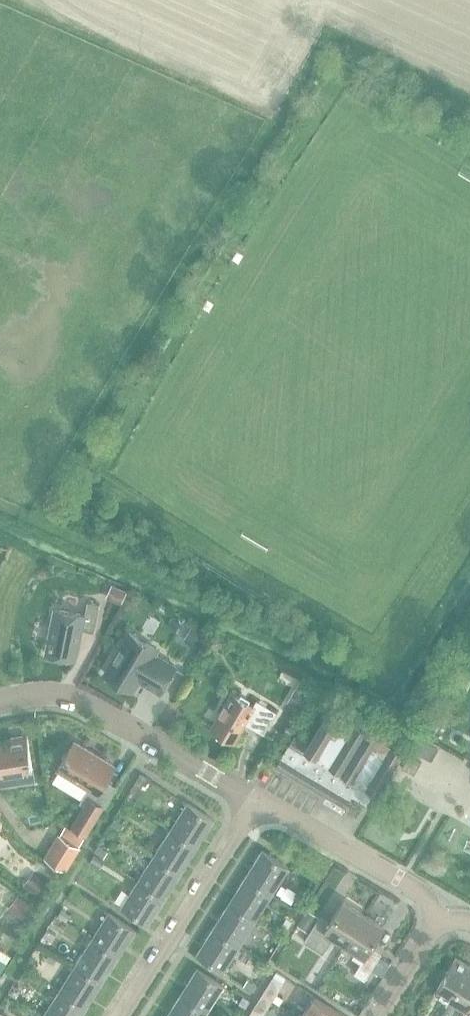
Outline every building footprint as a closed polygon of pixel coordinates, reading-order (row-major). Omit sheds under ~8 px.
[(45,652),(76,658),(82,628),(83,628),(83,627),(93,629),(93,630),(94,630),(100,603),(87,601),(85,614),(54,608),(45,652)] [(199,647),(207,634),(195,627),(187,641),(199,647)] [(104,672),(133,689),(141,675),(148,679),(146,683),(149,684),(149,683),(158,688),(157,690),(160,691),(176,665),(155,653),(158,648),(129,631),(104,672)] [(256,698),(252,704),(231,692),(211,725),(235,740),(246,721),(264,732),(277,710),(256,698)] [(380,789),(404,748),(331,704),(308,742),(294,734),(276,765),(334,799),(331,804),(343,811),(353,794),(377,808),(386,793),(380,789)] [(6,738),(7,741),(0,742),(0,784),(6,783),(4,774),(33,769),(27,734),(6,738)] [(74,740),(58,768),(98,792),(114,764),(74,740)] [(402,766),(415,773),(422,761),(409,754),(402,766)] [(73,824),(87,833),(104,805),(89,796),(73,824)] [(171,828),(197,845),(214,819),(187,802),(171,828)] [(182,871),(197,845),(171,828),(155,854),(182,871)] [(246,875),(273,892),(290,866),(263,849),(246,875)] [(166,896),(182,871),(155,854),(139,879),(166,896)] [(257,917),(273,892),(246,875),(230,901),(257,917)] [(149,922),(166,896),(139,879),(122,905),(149,922)] [(345,942),(363,912),(344,900),(330,922),(319,915),(319,916),(308,909),(298,925),(309,932),(305,939),(324,951),(334,935),(345,942)] [(240,943),(257,917),(230,901),(214,926),(240,943)] [(92,939),(119,956),(136,929),(109,912),(92,939)] [(363,912),(345,942),(356,949),(353,955),(362,960),(355,971),(366,978),(372,969),(383,976),(391,962),(380,955),(381,954),(370,947),(384,925),(363,912)] [(224,969),(240,943),(214,926),(197,952),(224,969)] [(103,981),(119,956),(92,939),(76,964),(103,981)] [(469,1004),(469,965),(456,957),(436,991),(467,1009),(469,1004)] [(87,1007),(103,981),(76,964),(60,990),(87,1007)] [(180,994),(207,1011),(224,984),(197,968),(180,994)] [(263,986),(267,973),(250,969),(246,981),(263,986)] [(263,992),(280,1003),(284,997),(277,993),(286,978),(275,972),(263,992)] [(87,1007),(60,990),(44,1015),(45,1015),(81,1015),(87,1007)] [(280,1003),(263,992),(250,1012),(256,1015),(262,1015),(273,999),(279,1004),(280,1003)] [(207,1011),(180,994),(166,1015),(204,1015),(207,1011)] [(342,1013),(315,996),(302,1015),(339,1015),(342,1013)]
